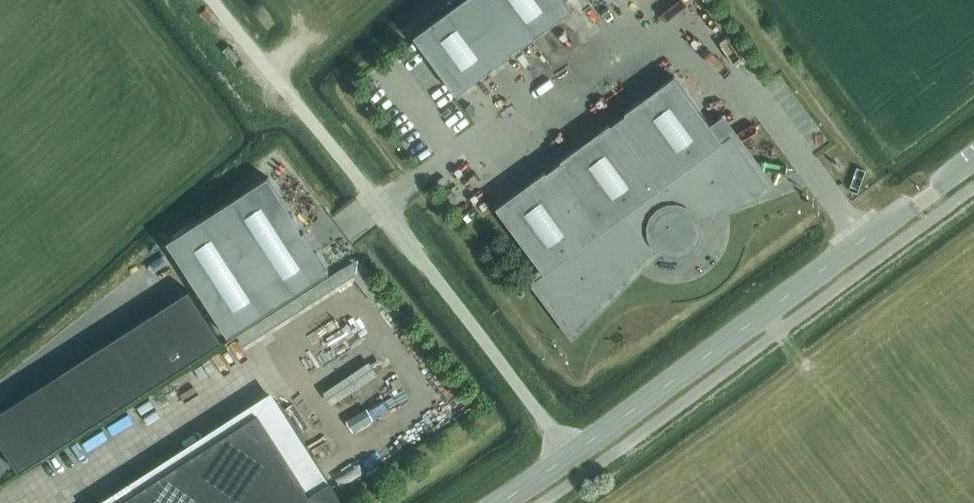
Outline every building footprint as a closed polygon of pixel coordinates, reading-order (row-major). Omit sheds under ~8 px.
[(414,36),(457,94),(506,57),(505,56),(520,45),(521,46),(571,10),(563,0),(463,0),(414,36)] [(694,223),(693,221),(693,220),(769,185),(731,134),(722,140),(674,75),(495,208),(543,272),(535,279),(573,329),(661,243),(662,244),(664,245),(666,246),(668,247),(671,248),(674,248),(677,248),(680,247),(682,247),(685,245),(688,243),(690,241),(691,240),(692,238),(693,236),(694,233),(695,230),(695,228),(695,227),(695,225),(694,223)] [(168,242),(229,336),(329,271),(304,232),(303,232),(292,217),(294,216),(268,176),(168,242)] [(339,279),(359,266),(376,294),(388,287),(363,246),(330,265),(339,279)] [(0,411),(0,441),(19,472),(221,343),(186,288),(0,411)] [(335,393),(381,361),(366,341),(321,373),(335,393)] [(369,398),(350,409),(356,420),(376,409),(369,398)] [(117,502),(339,502),(341,502),(328,482),(309,494),(258,413),(117,502)]
